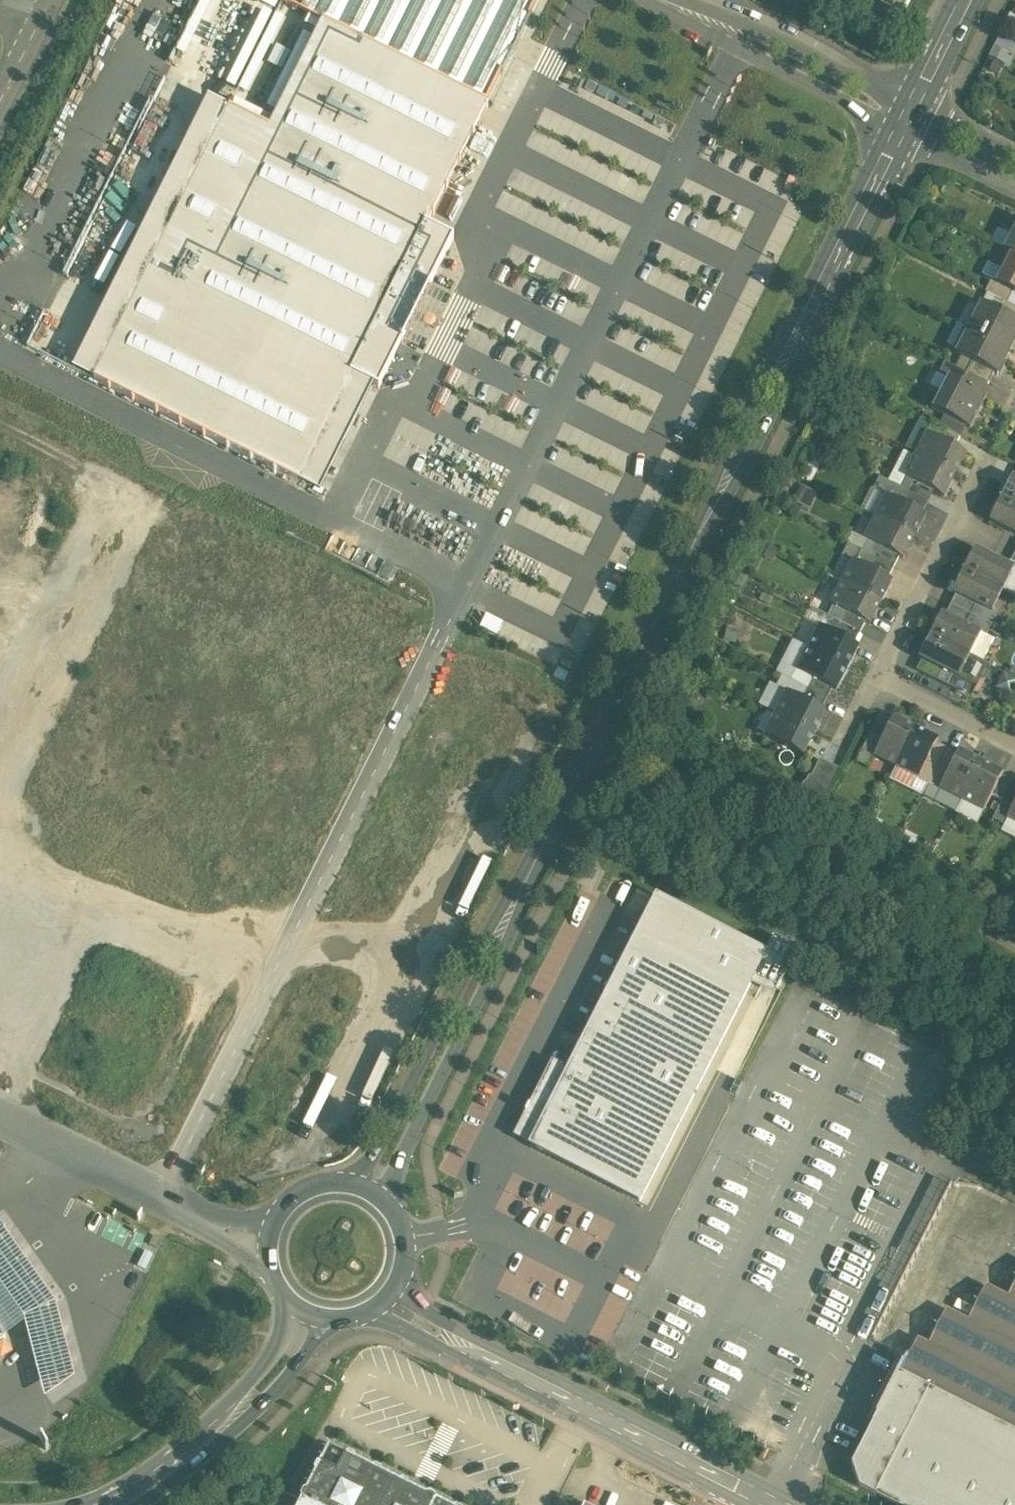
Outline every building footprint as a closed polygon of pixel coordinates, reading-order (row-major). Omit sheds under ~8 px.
[(97,382),(299,482),(353,374),(381,388),(456,239),(427,224),(539,0),(319,0),(261,117),(235,104),(97,382)] [(1014,56),(1014,42),(999,34),(989,55),(1011,65),(1014,56)] [(988,70),(1000,75),(1004,64),(992,59),(988,70)] [(1004,250),(1011,254),(1014,256),(1014,228),(1004,250)] [(1011,254),(997,282),(996,284),(1013,293),(1014,294),(1014,256),(1011,254)] [(997,282),(992,280),(985,293),(1003,301),(1007,304),(1013,293),(996,284),(997,282)] [(1003,301),(997,312),(1014,321),(1014,308),(1007,304),(1003,301)] [(982,305),(970,329),(1010,350),(1014,340),(1014,322),(997,312),(982,305)] [(1010,350),(970,329),(957,354),(972,362),(993,373),(997,375),(1010,350)] [(966,373),(945,362),(939,374),(948,379),(949,378),(961,384),(966,373)] [(993,373),(972,362),(966,373),(988,384),(993,373)] [(961,384),(949,378),(948,379),(933,409),(970,428),(986,397),(961,384)] [(961,437),(940,427),(935,437),(955,447),(961,437)] [(935,437),(927,433),(916,455),(955,475),(966,453),(935,437)] [(955,475),(916,455),(905,478),(913,482),(933,492),(944,497),(955,475)] [(1012,477),(1001,499),(1014,506),(1014,478),(1012,477)] [(900,489),(879,478),(873,489),(886,496),(886,495),(902,502),(907,492),(900,489)] [(913,482),(905,478),(900,489),(907,492),(913,482)] [(933,492),(913,482),(907,492),(927,503),(933,492)] [(927,503),(907,492),(902,502),(922,513),(927,503)] [(902,502),(886,495),(886,496),(875,517),(914,537),(926,515),(902,502)] [(1001,499),(990,521),(1014,533),(1014,506),(1001,499)] [(914,537),(875,517),(864,539),(879,547),(899,557),(903,559),(914,537)] [(862,552),(848,544),(842,556),(852,561),(853,561),(856,562),(862,552)] [(899,557),(879,547),(874,558),(894,568),(899,557)] [(1014,568),(975,549),(964,571),(1003,591),(1014,568)] [(862,552),(856,562),(868,568),(874,558),(862,552)] [(894,568),(874,558),(868,568),(888,578),(894,568)] [(856,562),(853,561),(852,561),(842,583),(881,603),(892,581),(868,568),(856,562)] [(1003,591),(964,571),(952,593),(956,595),(975,605),(991,613),(992,612),(1003,591)] [(881,603),(842,583),(830,605),(834,607),(846,613),(865,623),(870,625),(881,603)] [(975,605),(956,595),(951,605),(970,615),(975,605)] [(970,615),(951,605),(946,615),(965,625),(970,615)] [(991,613),(975,605),(970,615),(984,622),(991,626),(996,614),(992,612),(991,613)] [(846,613),(834,607),(828,617),(840,623),(846,613)] [(865,623),(846,613),(840,623),(860,633),(865,623)] [(946,615),(942,613),(930,636),(969,656),(980,634),(981,633),(979,632),(965,625),(946,615)] [(984,622),(970,615),(965,625),(979,632),(984,622)] [(991,626),(984,622),(979,632),(981,633),(980,634),(985,636),(991,626)] [(860,633),(840,623),(835,634),(854,644),(860,633)] [(835,634),(819,627),(808,648),(848,668),(859,647),(835,634)] [(985,636),(980,634),(969,656),(981,662),(992,640),(985,636)] [(969,656),(930,636),(919,658),(922,660),(942,670),(958,678),(969,656)] [(848,668),(808,648),(797,671),(798,671),(812,678),(832,689),(836,691),(848,668)] [(981,662),(969,656),(958,678),(976,687),(987,665),(981,662)] [(942,670),(922,660),(917,670),(937,680),(942,670)] [(812,678),(798,671),(793,681),(807,689),(812,678)] [(832,689),(812,678),(807,689),(827,699),(832,689)] [(827,699),(807,689),(801,700),(821,710),(827,699)] [(801,700),(786,692),(775,714),(814,734),(825,712),(801,700)] [(814,734),(775,714),(764,736),(803,756),(814,734)] [(891,721),(880,716),(870,736),(881,742),(891,721)] [(881,742),(873,757),(896,768),(916,729),(893,717),(891,721),(881,742)] [(937,740),(916,729),(896,768),(917,779),(918,778),(935,744),(937,740)] [(881,742),(870,736),(862,751),(873,757),(881,742)] [(935,744),(918,778),(929,784),(946,749),(935,744)] [(946,749),(929,784),(939,789),(957,755),(946,749)] [(873,757),(862,751),(856,762),(868,768),(873,757)] [(939,789),(939,790),(961,801),(981,762),(959,751),(939,789)] [(819,761),(804,792),(823,802),(839,771),(819,761)] [(981,762),(961,801),(983,813),(991,796),(1001,777),(1003,773),(981,762)] [(1012,782),(1001,777),(991,796),(1002,802),(1012,782)] [(1002,802),(1013,807),(1014,802),(1014,783),(1012,782),(1002,802)] [(1002,802),(993,821),(1003,826),(1007,820),(1006,819),(1013,807),(1002,802)] [(1006,819),(1007,820),(1014,824),(1014,802),(1013,807),(1006,819)] [(642,909),(650,897),(637,890),(630,902),(642,909)] [(657,897),(529,1146),(638,1202),(751,981),(775,993),(797,949),(774,937),(766,953),(657,897)] [(23,1317),(50,1298),(0,1230),(0,1285),(23,1317)] [(1008,1297),(986,1286),(968,1321),(947,1310),(929,1345),(918,1339),(900,1375),(898,1374),(851,1465),(859,1489),(876,1497),(877,1495),(897,1504),(1014,1504),(1014,1284),(1008,1297)] [(0,1285),(0,1331),(4,1337),(26,1321),(23,1317),(0,1285)] [(50,1298),(23,1317),(26,1321),(39,1373),(45,1395),(71,1378),(64,1353),(50,1298)] [(373,1469),(355,1460),(354,1457),(349,1454),(346,1455),(328,1446),(319,1464),(316,1465),(314,1471),(315,1473),(306,1491),(303,1492),(300,1497),(301,1500),(301,1501),(310,1504),(445,1504),(435,1500),(435,1497),(429,1495),(426,1496),(409,1487),(408,1484),(402,1481),(400,1482),(382,1473),(381,1471),(376,1468),(373,1469)]
